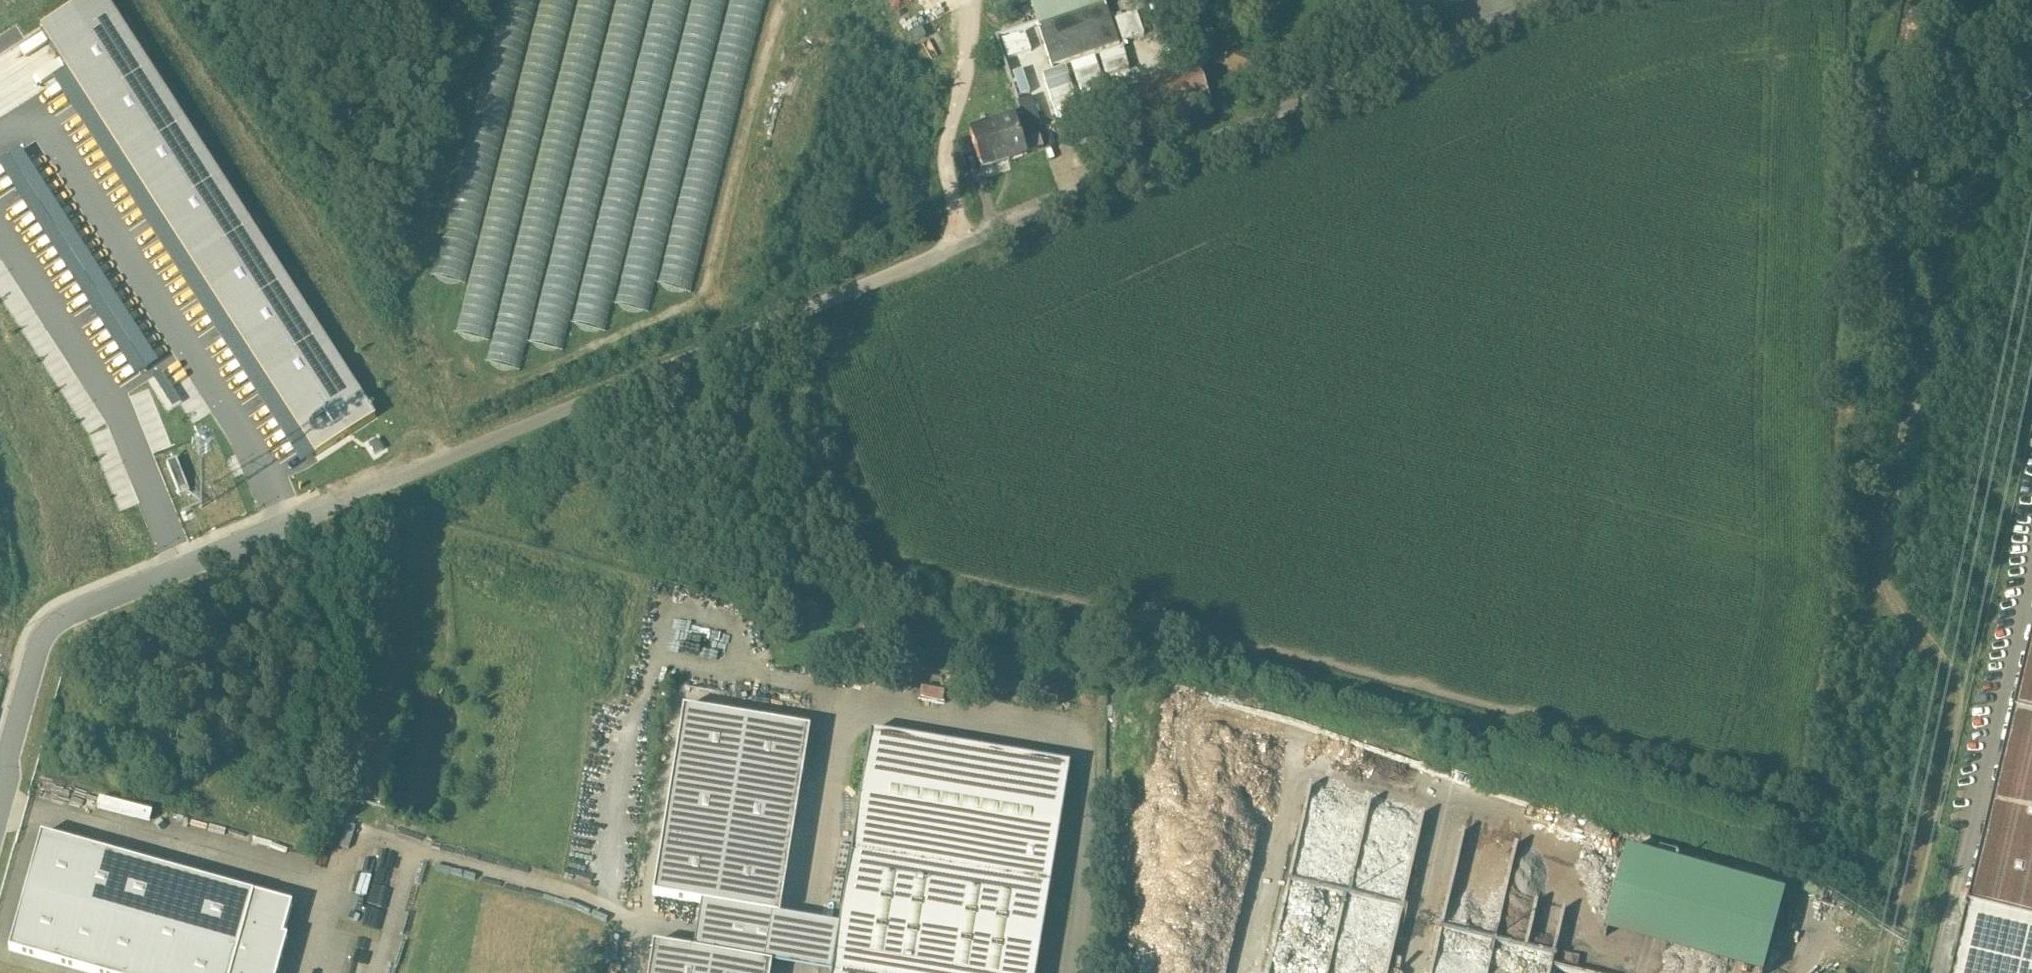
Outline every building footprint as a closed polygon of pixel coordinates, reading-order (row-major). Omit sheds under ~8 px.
[(43,32),(68,70),(318,456),(375,419),(104,0),(92,0),(43,32)] [(1038,23),(1052,66),(1053,66),(1119,44),(1104,0),(1030,0),(1038,23)] [(1052,66),(1038,23),(995,38),(1022,118),(1027,133),(1037,130),(1070,118),(1053,66),(1052,66)] [(1195,67),(1116,98),(1126,122),(1132,136),(1210,105),(1195,67)] [(68,70),(51,81),(301,465),(318,456),(68,70)] [(1037,130),(1027,133),(1022,118),(1014,121),(1025,154),(1043,148),(1037,130)] [(1013,119),(970,134),(980,165),(1006,157),(1008,162),(1026,156),(1025,154),(1014,121),(1013,119)] [(1126,122),(1114,126),(1120,141),(1132,136),(1126,122)] [(23,152),(1,166),(136,379),(157,366),(23,152)] [(189,492),(176,460),(166,464),(179,496),(189,492)] [(1973,913),(2031,927),(2031,662),(1973,913)] [(808,729),(682,708),(652,894),(778,914),(808,729)] [(867,732),(829,972),(1032,972),(1066,764),(867,732)] [(1435,972),(1603,972),(1560,966),(1563,950),(1501,939),(1510,887),(1465,879),(1474,830),(1460,827),(1435,972)] [(41,835),(7,951),(88,972),(230,972),(251,894),(41,835)] [(1409,905),(1298,881),(1302,862),(1296,844),(1268,972),(1301,972),(1329,964),(1339,966),(1344,944),(1349,959),(1361,955),(1372,957),(1390,951),(1388,961),(1392,972),(1394,961),(1389,960),(1391,950),(1388,941),(1403,937),(1409,905)] [(1629,850),(1624,889),(1636,890),(1640,852),(1629,850)] [(251,894),(230,972),(276,972),(286,938),(280,936),(290,905),(251,894)] [(1973,913),(1959,972),(2031,972),(2031,927),(1973,913)] [(651,946),(647,972),(768,972),(770,964),(651,946)]
